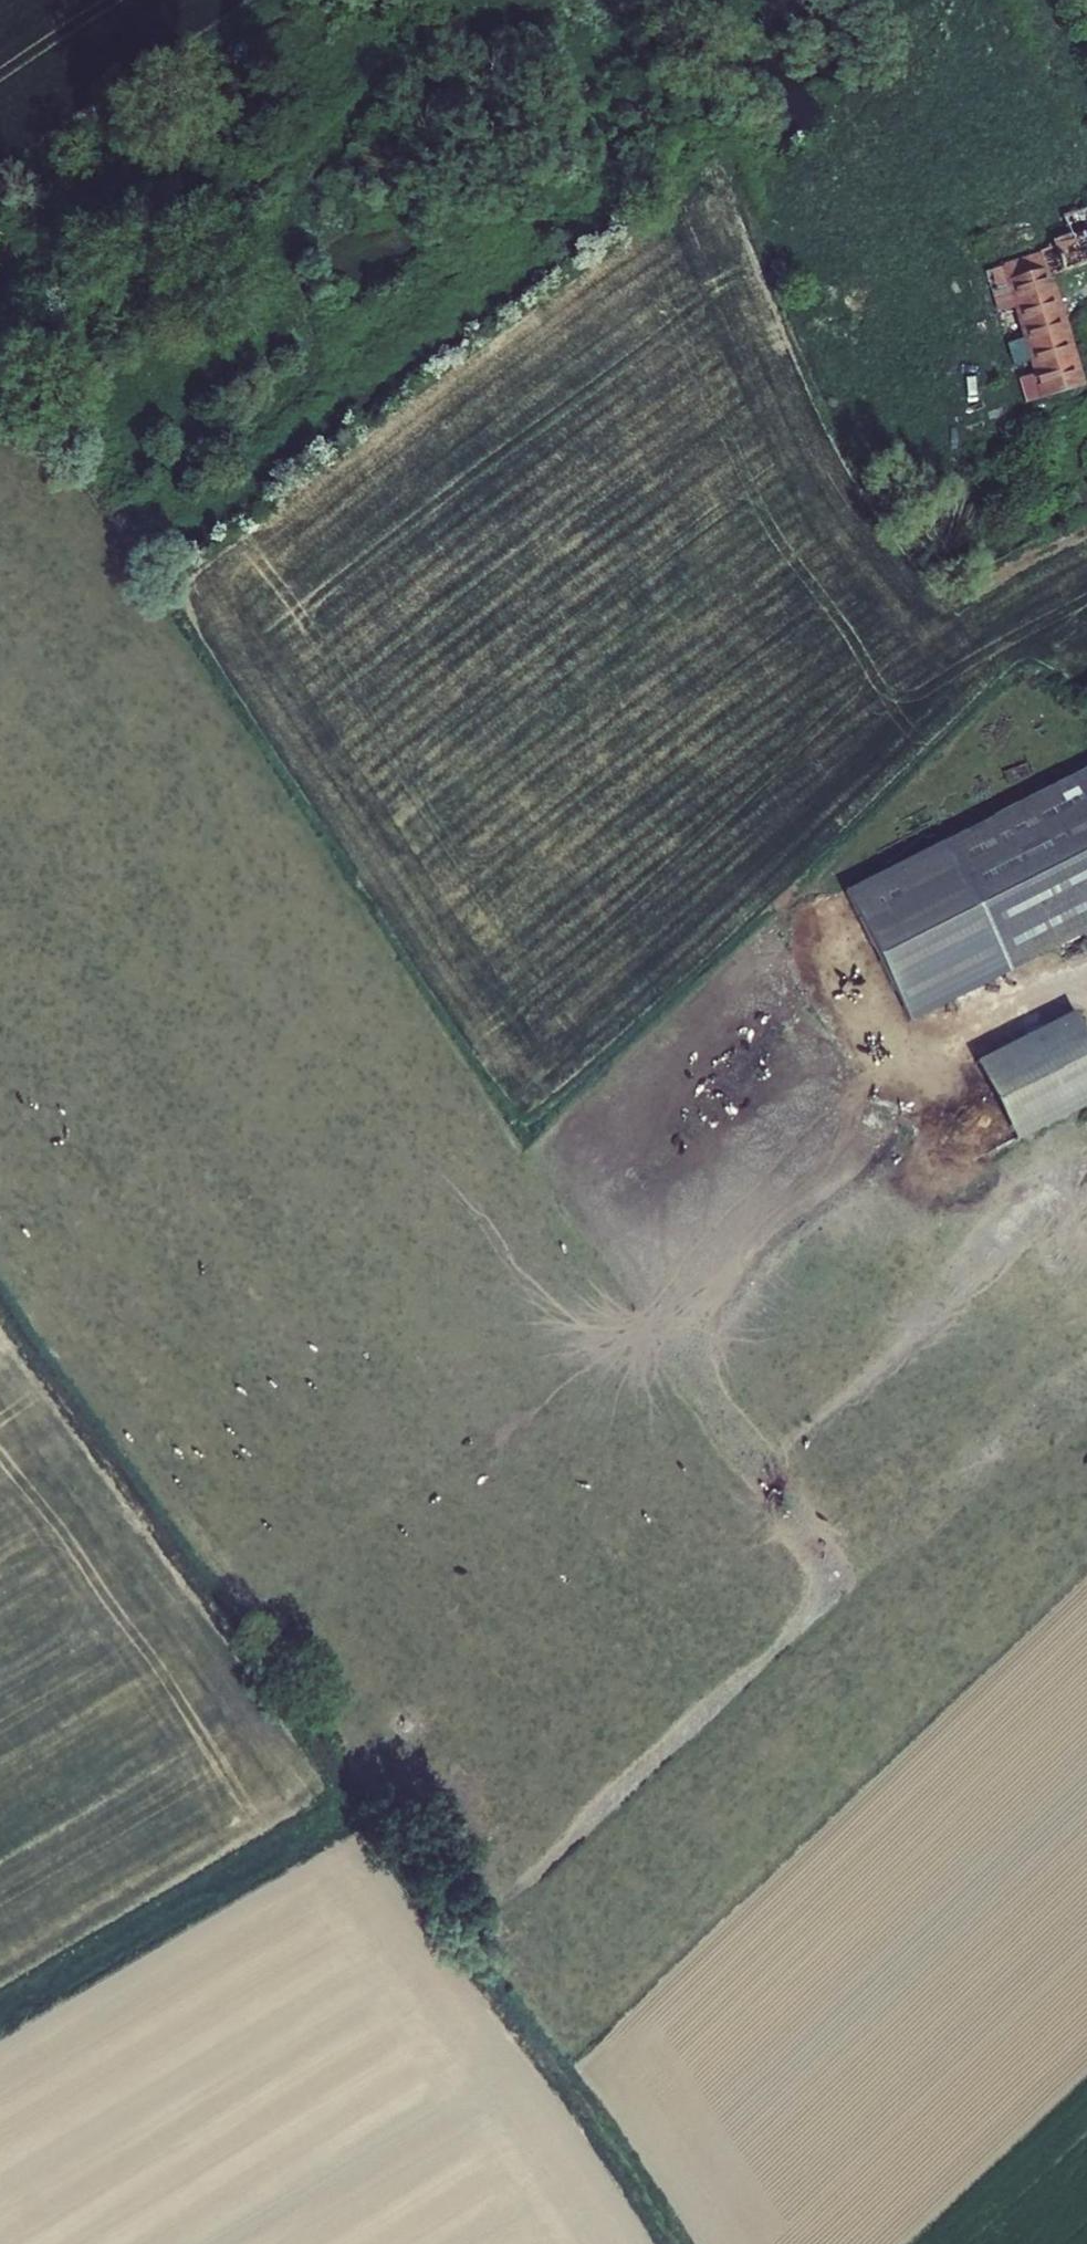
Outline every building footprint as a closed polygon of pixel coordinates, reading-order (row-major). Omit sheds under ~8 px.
[(1086,268),(1086,205),(1063,214),(1067,233),(1050,240),(1052,246),(1061,273),(1062,276),(1086,268)] [(1004,263),(1004,266),(984,271),(997,312),(1013,307),(1021,339),(1028,361),(1032,375),(1018,378),(1024,402),(1084,384),(1053,275),(1061,273),(1052,246),(1004,263)] [(1028,361),(1021,339),(1006,343),(1013,365),(1028,361)] [(844,891),(909,1019),(1086,928),(1086,769),(844,891)] [(975,1063),(1015,1142),(1086,1106),(1086,1040),(1073,1013),(975,1063)]
